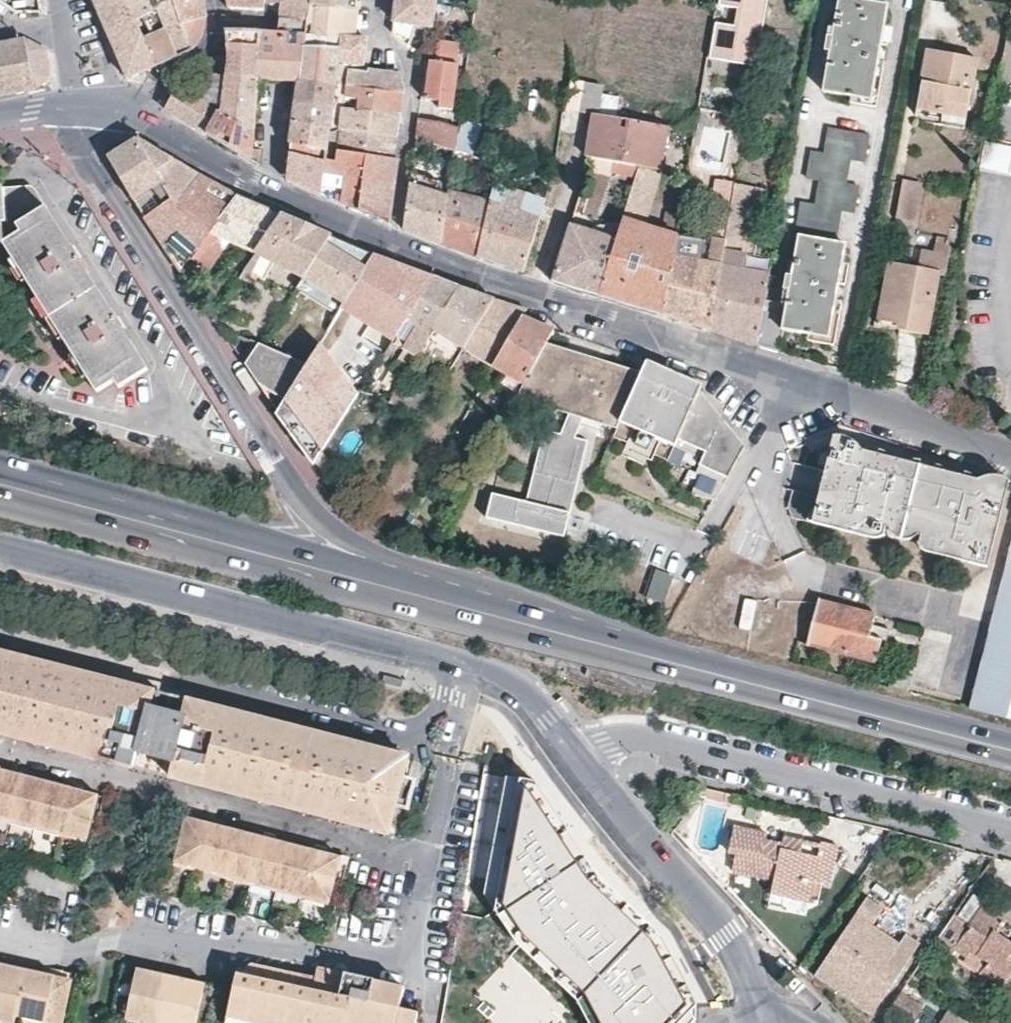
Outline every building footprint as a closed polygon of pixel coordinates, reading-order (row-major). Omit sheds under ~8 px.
[(126,0),(99,0),(95,2),(119,60),(128,80),(157,67),(144,40),(136,22),(126,0)] [(136,22),(143,19),(178,0),(126,0),(136,22)] [(204,0),(178,0),(143,19),(151,36),(144,40),(157,67),(169,62),(175,60),(179,59),(181,57),(185,56),(187,54),(191,51),(194,48),(197,45),(199,42),(201,38),(203,34),(204,30),(205,26),(206,23),(205,19),(205,14),(204,6),(204,0)] [(266,0),(228,0),(230,10),(267,12),(267,5),(266,0)] [(307,7),(308,0),(295,0),(285,2),(282,35),(278,83),(287,83),(298,84),(302,45),(307,7)] [(307,7),(355,10),(357,1),(357,0),(308,0),(307,7)] [(438,0),(398,0),(398,3),(394,35),(409,48),(418,28),(432,31),(434,31),(438,3),(438,0)] [(719,3),(736,5),(734,22),(714,19),(708,58),(757,65),(767,0),(719,0),(719,3)] [(843,0),(840,0),(833,39),(827,38),(825,51),(831,52),(824,94),(872,101),(888,7),(843,0)] [(352,38),(355,10),(307,7),(302,45),(341,50),(339,64),(365,67),(368,41),(361,40),(352,38)] [(229,81),(259,77),(263,34),(238,33),(229,32),(230,59),(226,81),(229,81)] [(266,82),(278,83),(282,35),(263,34),(259,77),(259,82),(266,82)] [(0,46),(0,97),(37,90),(49,78),(46,50),(27,41),(0,46)] [(459,47),(441,44),(438,64),(432,63),(431,77),(428,102),(441,104),(441,109),(454,111),(459,67),(457,67),(459,47)] [(341,50),(302,45),(298,84),(336,87),(338,74),(339,64),(341,50)] [(962,117),(974,59),(951,54),(929,50),(918,109),(962,117)] [(211,76),(226,81),(230,59),(211,60),(198,73),(211,76)] [(348,72),(346,88),(406,95),(407,93),(402,76),(369,71),(369,75),(348,72)] [(254,136),(259,82),(259,77),(229,81),(226,81),(211,76),(201,101),(221,113),(254,136)] [(336,87),(298,84),(296,96),(295,106),(333,110),(336,87)] [(567,112),(596,117),(601,90),(573,84),(567,112)] [(704,90),(671,84),(666,110),(663,128),(667,128),(696,133),(699,116),(704,90)] [(360,101),(358,111),(403,116),(405,103),(406,95),(346,88),(345,99),(360,101)] [(208,137),(221,113),(201,101),(180,90),(165,113),(185,125),(208,137)] [(329,143),(333,110),(295,106),(293,123),(291,139),(329,143)] [(343,110),(341,131),(401,138),(402,128),(403,116),(358,111),(343,110)] [(252,162),(254,136),(221,113),(208,137),(226,147),(252,162)] [(418,135),(459,152),(461,137),(461,131),(442,122),(420,117),(418,135)] [(661,173),(667,128),(663,128),(596,117),(593,136),(589,158),(639,168),(661,173)] [(870,137),(831,130),(826,157),(813,154),(807,181),(820,184),(816,209),(803,206),(798,231),(838,239),(842,213),(854,215),(859,189),(847,186),(852,161),(865,164),(870,137)] [(341,131),(338,152),(398,160),(400,147),(401,138),(341,131)] [(459,152),(473,158),(478,139),(461,137),(459,152)] [(326,161),(329,143),(291,139),(289,154),(326,161)] [(985,140),(980,170),(1010,176),(1010,145),(985,140)] [(167,157),(137,141),(107,159),(146,217),(163,204),(152,187),(160,182),(171,198),(172,197),(178,207),(201,176),(167,157)] [(336,163),(326,161),(289,154),(286,181),(322,196),(324,186),(324,181),(342,184),(342,190),(341,196),(336,196),(336,201),(391,224),(400,160),(398,160),(338,152),(336,163)] [(659,181),(661,173),(639,168),(625,221),(646,227),(659,181)] [(667,233),(677,236),(688,178),(675,175),(661,173),(659,181),(674,184),(667,233)] [(218,185),(201,176),(178,207),(172,197),(171,198),(163,204),(146,217),(181,273),(183,271),(191,261),(239,197),(218,185)] [(919,185),(903,182),(896,216),(913,219),(919,185)] [(713,239),(726,241),(736,187),(715,183),(705,238),(713,239)] [(418,235),(434,242),(446,197),(424,189),(412,185),(406,230),(418,235)] [(726,241),(725,254),(755,259),(767,193),(736,187),(726,241)] [(4,246),(4,248),(14,262),(11,264),(24,286),(27,284),(38,301),(35,302),(60,344),(63,342),(74,359),(72,361),(84,382),(87,381),(96,394),(114,384),(117,388),(147,370),(129,343),(132,341),(120,322),(109,303),(106,305),(86,273),(89,272),(73,246),(66,235),(64,236),(34,189),(0,192),(0,246),(4,246)] [(523,274),(524,272),(548,204),(496,190),(492,207),(479,259),(501,266),(523,274)] [(454,249),(479,259),(492,207),(447,193),(446,197),(434,242),(454,249)] [(229,240),(252,254),(277,214),(254,204),(239,197),(191,261),(207,271),(229,240)] [(275,264),(304,279),(329,237),(302,225),(277,214),(252,254),(244,271),(264,282),(275,264)] [(631,308),(663,317),(674,258),(677,236),(667,233),(646,227),(625,221),(618,241),(600,298),(631,308)] [(618,241),(570,226),(552,281),(552,284),(575,291),(600,298),(618,241)] [(306,280),(345,309),(375,258),(349,246),(329,237),(304,279),(306,280)] [(768,350),(779,353),(783,332),(829,339),(844,266),(847,247),(801,238),(795,266),(793,278),(787,277),(785,289),(790,291),(785,314),(765,311),(758,347),(768,350)] [(683,324),(711,333),(725,254),(726,241),(713,239),(708,265),(674,258),(663,317),(683,324)] [(946,248),(927,244),(922,270),(936,273),(936,278),(941,279),(946,248)] [(737,341),(758,347),(765,311),(766,302),(773,262),(755,259),(725,254),(711,333),(737,341)] [(351,316),(395,342),(397,344),(434,279),(415,273),(375,258),(345,309),(338,320),(337,322),(345,327),(351,316)] [(936,278),(936,273),(922,270),(890,264),(881,318),(901,322),(900,327),(912,329),(926,332),(936,278)] [(397,344),(420,358),(460,289),(446,284),(434,279),(397,344)] [(420,358),(450,376),(466,350),(495,301),(474,294),(460,289),(420,358)] [(466,350),(496,369),(523,319),(525,320),(528,312),(510,306),(495,301),(466,350)] [(496,369),(524,387),(547,343),(553,331),(537,325),(525,320),(523,319),(496,369)] [(593,359),(547,343),(524,387),(498,434),(511,441),(532,401),(616,431),(641,378),(641,377),(593,359)] [(324,344),(311,366),(281,416),(315,463),(360,394),(324,344)] [(255,379),(281,416),(311,366),(263,346),(260,345),(247,367),(255,379)] [(647,365),(641,377),(641,378),(616,431),(613,439),(627,445),(624,452),(651,464),(653,458),(656,453),(661,455),(658,460),(667,464),(673,450),(674,451),(678,444),(686,447),(683,455),(701,463),(698,470),(708,474),(705,481),(712,485),(708,493),(692,491),(691,499),(715,503),(745,450),(735,438),(733,440),(729,435),(731,433),(713,412),(711,414),(707,410),(709,408),(699,395),(701,389),(674,376),(647,365)] [(491,493),(485,517),(563,537),(587,442),(544,431),(525,502),(491,493)] [(678,444),(674,451),(683,455),(686,447),(678,444)] [(948,552),(947,558),(987,568),(1008,489),(963,478),(961,487),(948,484),(950,475),(891,459),(888,469),(875,466),(878,456),(833,445),(826,472),(821,490),(820,497),(813,524),(855,535),(856,529),(873,533),(875,525),(887,528),(889,520),(906,525),(923,529),(921,536),(933,539),(931,547),(948,552)] [(884,458),(878,456),(875,466),(888,469),(891,459),(884,458)] [(708,474),(698,470),(695,477),(705,481),(708,474)] [(961,487),(963,478),(957,476),(950,475),(948,484),(961,487)] [(889,520),(887,528),(890,528),(892,532),(896,537),(902,539),(908,540),(915,538),(919,536),(921,536),(923,529),(906,525),(889,520)] [(856,529),(855,535),(878,540),(879,541),(881,540),(882,540),(883,539),(884,537),(885,536),(887,528),(875,525),(873,533),(856,529)] [(933,539),(921,536),(919,545),(919,548),(920,550),(922,551),(924,552),(929,554),(947,558),(948,552),(931,547),(933,539)] [(971,709),(1010,719),(1010,553),(971,709)] [(645,596),(664,602),(674,573),(654,567),(645,596)] [(744,596),(738,626),(751,629),(757,599),(744,596)] [(872,625),(875,616),(819,600),(806,644),(876,662),(885,629),(872,625)] [(133,767),(137,752),(149,707),(153,691),(127,685),(100,678),(74,671),(50,665),(20,658),(0,652),(0,732),(133,767)] [(405,680),(387,675),(385,682),(403,687),(405,680)] [(198,703),(189,701),(185,717),(149,707),(137,752),(173,762),(168,776),(388,833),(395,806),(409,810),(417,779),(402,776),(407,757),(382,751),(353,743),(325,736),(296,728),(262,720),(230,712),(198,703)] [(11,820),(22,777),(9,773),(0,771),(0,817),(11,820)] [(22,777),(11,820),(36,826),(47,783),(36,781),(22,777)] [(36,826),(61,833),(72,790),(59,786),(47,783),(36,826)] [(72,790),(61,833),(88,839),(99,797),(86,793),(72,790)] [(540,798),(504,791),(488,880),(528,938),(479,992),(511,1022),(555,1022),(584,991),(601,1022),(683,1022),(688,1017),(673,977),(637,931),(586,882),(566,851),(573,845),(540,798)] [(177,862),(201,868),(213,824),(200,821),(188,818),(177,862)] [(213,824),(201,868),(204,869),(223,874),(227,875),(238,831),(226,828),(213,824)] [(771,895),(791,900),(808,903),(813,883),(829,886),(838,847),(830,846),(821,843),(819,852),(781,845),(782,843),(767,840),(768,835),(734,828),(729,854),(736,855),(733,873),(773,881),(771,895)] [(227,875),(252,881),(263,837),(248,833),(238,831),(227,875)] [(263,837),(252,881),(277,888),(288,844),(275,841),(263,837)] [(277,888),(303,894),(315,851),(301,847),(288,844),(277,888)] [(315,851),(303,894),(330,901),(340,858),(329,855),(315,851)] [(223,874),(204,869),(200,884),(219,889),(223,874)] [(788,915),(791,900),(771,895),(768,910),(788,915)] [(937,942),(954,953),(956,950),(968,958),(972,951),(988,963),(984,969),(981,974),(1002,988),(1010,975),(1010,964),(1007,961),(1010,956),(1010,896),(999,914),(985,904),(970,926),(955,916),(937,942)] [(872,926),(883,910),(884,909),(867,898),(849,927),(864,938),(872,926)] [(849,927),(815,977),(873,1016),(920,945),(912,939),(906,935),(900,945),(896,950),(875,936),(879,930),(890,913),(884,909),(883,910),(872,926),(864,938),(849,927)] [(900,945),(879,930),(875,936),(896,950),(900,945)] [(972,951),(968,958),(984,969),(988,963),(972,951)] [(404,986),(333,970),(331,981),(314,978),(301,975),(248,963),(243,969),(237,968),(233,989),(229,1005),(226,1017),(245,1022),(250,1022),(415,1022),(417,1013),(399,1009),(404,986)] [(8,1022),(14,1022),(15,1016),(26,970),(10,966),(0,964),(0,1021),(8,1022)] [(331,981),(333,970),(317,967),(314,978),(331,981)] [(138,1022),(160,1022),(171,975),(146,970),(137,968),(125,1020),(138,1022)] [(26,970),(15,1016),(45,1022),(63,1022),(72,980),(54,976),(26,970)] [(160,1022),(195,1022),(205,983),(196,981),(171,975),(160,1022)] [(908,1022),(913,1022),(924,1007),(910,998),(898,1017),(908,1022)] [(951,1012),(944,1022),(968,1022),(951,1012)]
